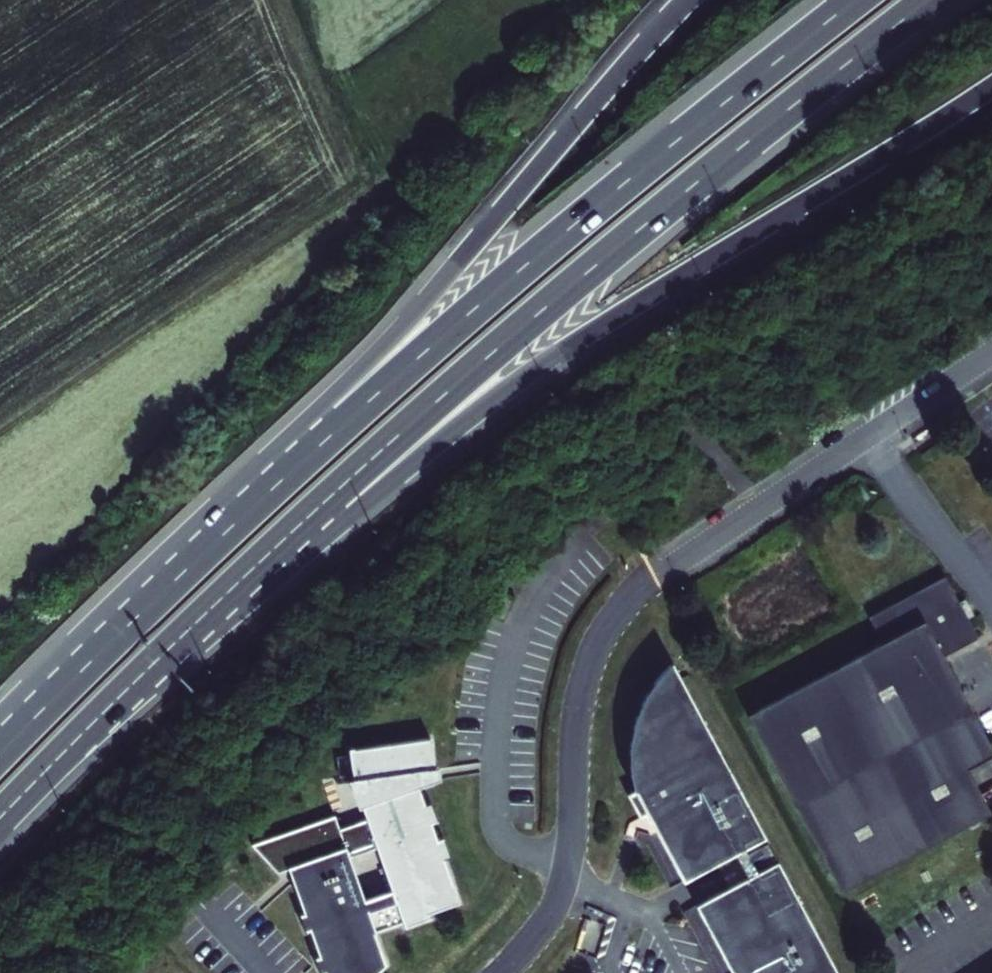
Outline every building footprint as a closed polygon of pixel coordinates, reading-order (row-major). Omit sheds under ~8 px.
[(881,646),(751,719),(846,895),(986,820),(962,775),(990,760),(958,701),(936,660),(977,638),(944,578),(866,619),(881,646)] [(713,852),(764,825),(672,651),(661,662),(654,672),(646,686),(639,701),(635,714),(632,729),(631,742),(631,758),(632,769),(634,779),(627,783),(633,794),(639,806),(647,802),(681,869),(713,852)] [(441,776),(432,732),(351,750),(347,776),(359,808),(368,836),(384,880),(401,931),(412,927),(413,932),(427,927),(440,923),(438,918),(468,907),(450,853),(456,851),(450,832),(443,835),(437,818),(444,815),(437,796),(431,799),(425,782),(441,776)] [(401,931),(384,880),(357,890),(341,845),(368,836),(359,808),(332,818),(327,805),(244,835),(260,879),(300,869),(315,913),(311,914),(317,933),(322,931),(331,956),(326,957),(332,972),(392,972),(395,969),(384,937),(401,931)] [(776,850),(764,825),(713,852),(726,877),(776,850)] [(776,850),(726,877),(694,893),(736,972),(841,972),(776,850)]
